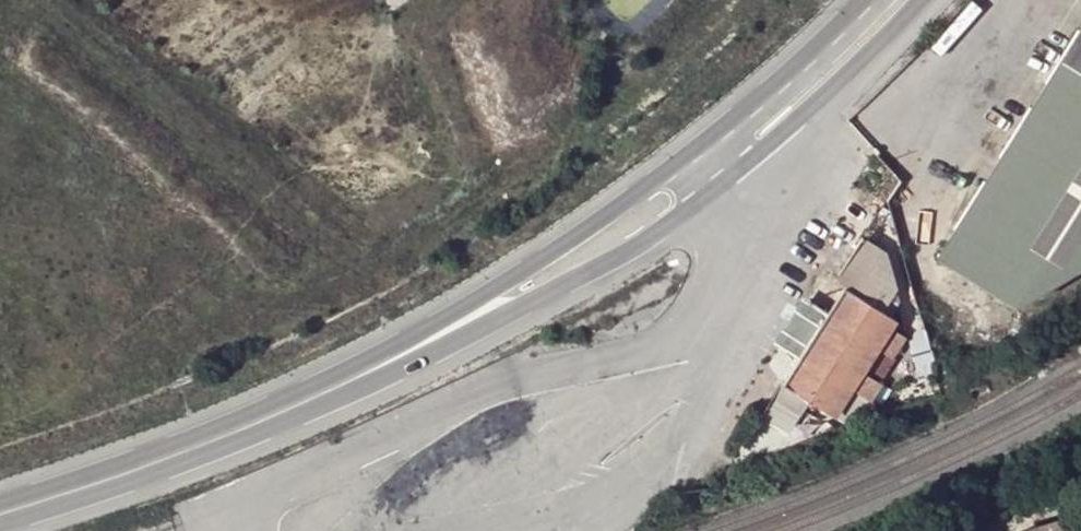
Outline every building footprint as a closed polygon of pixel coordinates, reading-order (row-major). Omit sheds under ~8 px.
[(938,261),(1017,310),(1080,271),(1080,31),(938,261)] [(850,428),(900,409),(896,400),(876,408),(870,404),(853,394),(866,373),(878,355),(905,369),(913,357),(908,338),(894,329),(897,324),(882,314),(896,295),(885,254),(860,240),(832,283),(842,289),(827,315),(797,362),(763,419),(791,435),(810,404),(850,428)] [(800,297),(770,345),(797,362),(827,315),(800,297)] [(883,384),(866,373),(853,394),(870,404),(883,384)] [(1034,530),(1074,530),(1071,520),(1034,530)]
